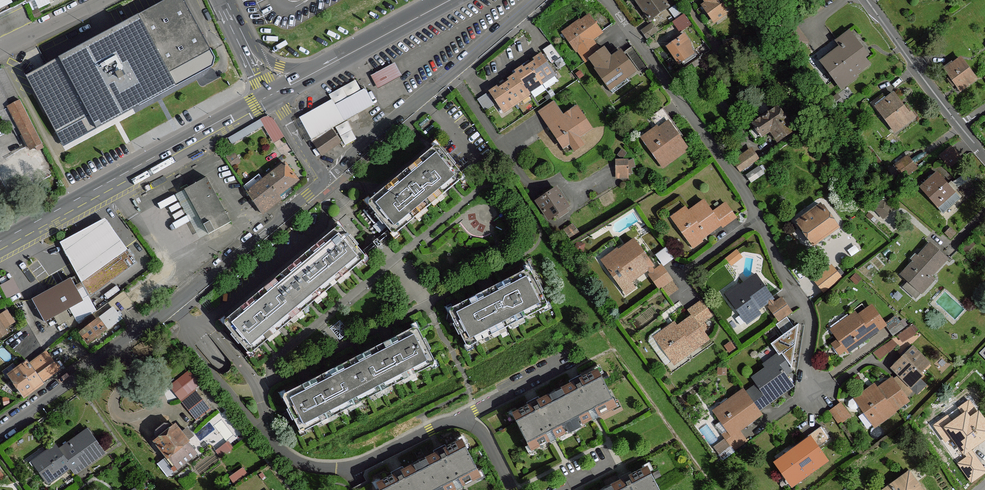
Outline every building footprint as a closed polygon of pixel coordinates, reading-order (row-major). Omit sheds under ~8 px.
[(29,4),(26,0),(0,0),(0,19),(29,4)] [(185,0),(167,0),(26,76),(57,134),(90,116),(97,129),(177,86),(170,73),(212,50),(185,0)] [(303,97),(295,110),(320,157),(329,164),(523,0),(473,0),(303,97)] [(663,0),(638,0),(637,1),(651,19),(668,7),(663,0)] [(730,0),(711,0),(707,3),(703,6),(715,22),(735,7),(730,0)] [(681,9),(677,4),(671,9),(675,14),(681,9)] [(683,15),(674,22),(681,31),(690,25),(683,15)] [(592,57),(601,51),(592,39),(601,32),(591,16),(565,35),(576,51),(579,48),(588,60),(592,57)] [(651,24),(641,31),(647,39),(657,32),(651,24)] [(683,35),(668,46),(680,63),(689,57),(688,55),(692,52),(689,43),(683,35)] [(824,60),(822,62),(842,88),(856,76),(854,75),(868,64),(863,58),(867,55),(854,38),(842,47),(840,44),(822,58),(824,60)] [(551,44),(543,50),(545,53),(552,64),(562,58),(551,44)] [(647,67),(632,46),(625,51),(640,72),(647,67)] [(609,88),(634,69),(623,53),(614,60),(605,48),(601,51),(592,57),(601,69),(597,72),(609,88)] [(555,74),(541,55),(535,60),(536,62),(530,66),(542,83),(555,74)] [(961,59),(946,70),(961,90),(976,79),(961,59)] [(542,83),(530,66),(525,70),(523,68),(516,72),(518,74),(529,91),(542,83)] [(0,165),(13,188),(43,172),(32,151),(43,145),(3,69),(0,70),(0,116),(9,133),(18,129),(30,150),(0,165)] [(518,74),(516,76),(527,92),(529,91),(518,74)] [(527,92),(516,76),(509,80),(511,82),(505,86),(516,103),(529,95),(527,92)] [(516,103),(505,86),(499,90),(497,88),(491,93),(503,112),(516,103)] [(879,114),(881,113),(876,107),(887,99),(883,93),(870,103),(879,114)] [(487,95),(487,94),(477,100),(485,111),(494,105),(487,95)] [(906,111),(894,94),(887,99),(876,107),(881,113),(895,131),(914,117),(908,109),(906,111)] [(539,111),(552,130),(566,121),(564,116),(554,101),(539,111)] [(591,129),(577,107),(564,116),(566,121),(552,130),(563,148),(570,143),(572,146),(581,140),(579,137),(591,129)] [(777,141),(793,130),(778,107),(753,124),(755,128),(761,137),(771,131),(777,141)] [(659,130),(670,123),(672,121),(663,108),(651,118),(659,130)] [(273,141),(283,135),(273,118),(270,116),(267,116),(260,120),(273,141)] [(688,148),(670,123),(659,130),(660,131),(645,142),(661,165),(671,159),(672,160),(688,148)] [(756,141),(761,137),(755,128),(750,132),(756,141)] [(585,146),(581,140),(572,146),(576,153),(585,146)] [(435,147),(402,174),(429,206),(462,179),(462,175),(439,146),(435,147)] [(952,146),(940,156),(950,168),(961,158),(952,146)] [(751,151),(734,162),(741,172),(758,160),(751,151)] [(233,167),(241,162),(234,152),(227,158),(233,167)] [(917,169),(908,156),(895,165),(904,178),(917,169)] [(635,161),(616,161),(616,176),(628,176),(628,169),(635,169),(635,161)] [(261,213),(281,198),(279,195),(298,180),(285,164),(264,180),(248,193),(261,213)] [(764,174),(759,167),(747,175),(752,182),(764,174)] [(949,186),(938,173),(922,187),(943,212),(959,198),(954,192),(949,186)] [(243,186),(248,193),(264,180),(259,174),(243,186)] [(429,206),(402,174),(369,201),(369,205),(392,233),(396,233),(429,206)] [(965,174),(952,183),(956,188),(960,185),(964,190),(972,183),(965,174)] [(231,223),(207,180),(177,196),(200,240),(231,223)] [(949,186),(954,192),(957,189),(956,188),(952,183),(949,186)] [(557,189),(537,202),(549,218),(567,206),(557,189)] [(885,199),(874,208),(883,219),(894,210),(885,199)] [(689,212),(675,222),(693,247),(702,240),(700,238),(704,235),(704,236),(721,223),(714,213),(705,202),(690,213),(689,212)] [(714,213),(721,223),(723,226),(735,217),(726,204),(714,213)] [(824,208),(801,225),(814,244),(837,227),(824,208)] [(580,234),(573,224),(565,231),(571,239),(580,234)] [(317,245),(344,277),(365,260),(365,255),(341,227),(338,227),(317,245)] [(951,228),(946,233),(951,238),(956,233),(951,228)] [(653,265),(635,240),(619,252),(620,254),(605,265),(623,290),(632,283),(630,280),(636,276),(636,277),(647,269),(652,265),(653,265)] [(582,244),(577,243),(576,250),(583,252),(584,247),(582,244)] [(931,244),(902,275),(917,288),(930,275),(932,276),(947,258),(931,244)] [(136,262),(125,245),(78,277),(90,296),(136,262)] [(293,264),(320,297),(344,277),(317,245),(293,264)] [(668,246),(658,251),(664,263),(674,259),(668,246)] [(737,251),(727,259),(732,265),(742,257),(737,251)] [(270,283),(297,316),(320,297),(293,264),(270,283)] [(842,278),(831,264),(813,279),(823,293),(842,278)] [(652,265),(647,269),(651,275),(656,271),(652,265)] [(651,275),(650,275),(659,289),(662,287),(671,280),(672,280),(662,266),(656,271),(651,275)] [(489,289),(508,326),(546,307),(547,303),(546,302),(535,278),(531,271),(527,269),(489,289)] [(742,289),(729,298),(741,315),(746,321),(746,322),(760,313),(757,309),(767,302),(772,298),(773,297),(771,295),(757,276),(741,288),(742,289)] [(2,282),(7,297),(21,292),(16,277),(2,282)] [(33,300),(44,321),(83,300),(72,279),(33,300)] [(678,289),(671,280),(662,287),(668,296),(678,289)] [(247,302),(273,335),(297,316),(270,283),(247,302)] [(470,346),(508,326),(489,289),(451,308),(449,312),(464,342),(466,345),(470,346)] [(776,303),(772,298),(767,302),(771,306),(776,303)] [(771,306),(769,307),(779,321),(792,311),(782,298),(776,303),(771,306)] [(273,335),(247,302),(225,320),(225,324),(248,353),(252,352),(273,335)] [(689,311),(693,317),(698,324),(711,315),(702,302),(689,311)] [(842,324),(844,327),(835,334),(840,340),(833,344),(840,354),(847,349),(849,351),(885,325),(872,307),(858,317),(856,314),(842,324)] [(113,308),(100,317),(108,328),(120,318),(113,308)] [(7,311),(0,315),(0,317),(7,327),(14,322),(7,311)] [(81,332),(97,319),(93,315),(79,325),(77,327),(81,332)] [(746,321),(741,315),(736,319),(741,325),(746,321)] [(673,330),(657,341),(674,363),(709,338),(698,324),(693,317),(674,331),(673,330)] [(97,319),(81,332),(89,342),(105,329),(97,319)] [(349,332),(340,320),(330,328),(339,339),(349,332)] [(905,328),(900,322),(889,330),(893,336),(905,328)] [(911,326),(898,336),(903,342),(917,333),(911,326)] [(390,340),(409,378),(433,365),(435,361),(433,358),(419,329),(414,327),(390,340)] [(363,354),(382,391),(409,378),(390,340),(363,354)] [(896,345),(892,340),(884,346),(889,352),(894,347),(896,345)] [(881,359),(889,352),(884,346),(874,353),(881,359)] [(902,355),(904,357),(912,349),(910,346),(902,355)] [(899,361),(893,368),(898,374),(909,384),(916,376),(929,364),(913,348),(912,349),(904,357),(902,358),(905,360),(901,364),(899,361)] [(58,369),(46,353),(30,365),(42,381),(58,369)] [(363,354),(336,367),(355,405),(382,391),(363,354)] [(760,388),(769,401),(793,384),(784,372),(792,367),(782,354),(771,362),(773,365),(753,380),(760,388)] [(29,363),(21,369),(34,386),(42,381),(30,365),(29,363)] [(336,367),(309,381),(328,419),(355,405),(336,367)] [(25,394),(34,386),(21,369),(12,376),(25,394)] [(574,383),(556,392),(574,427),(591,418),(599,414),(617,405),(599,370),(582,379),(574,383)] [(898,374),(893,379),(907,397),(914,390),(909,384),(898,374)] [(916,376),(909,384),(914,390),(917,393),(925,385),(916,376)] [(865,398),(858,403),(860,406),(869,419),(872,417),(877,424),(895,411),(894,410),(897,408),(909,400),(907,397),(893,379),(874,393),(873,392),(865,398)] [(328,419),(309,381),(284,394),(283,398),(291,415),(297,425),(299,430),(304,431),(328,419)] [(758,409),(769,401),(760,388),(749,396),(758,409)] [(203,404),(192,413),(196,420),(210,409),(196,390),(181,400),(187,407),(199,398),(203,404)] [(758,409),(749,396),(745,391),(729,402),(730,403),(715,413),(730,434),(730,435),(739,429),(761,414),(758,409)] [(574,427),(556,392),(540,400),(528,406),(513,414),(531,449),(548,440),(557,436),(574,427)] [(858,403),(865,398),(862,393),(861,393),(850,401),(849,405),(851,409),(855,410),(860,406),(858,403)] [(203,404),(199,398),(187,407),(192,413),(203,404)] [(984,437),(984,423),(969,401),(959,408),(965,415),(953,424),(947,416),(935,426),(946,442),(954,436),(965,452),(969,449),(975,445),(973,443),(981,438),(982,439),(984,437)] [(850,417),(841,403),(830,411),(839,424),(850,417)] [(159,439),(172,429),(169,424),(165,424),(157,430),(156,435),(159,439)] [(795,441),(775,456),(796,486),(832,461),(822,446),(832,438),(823,425),(798,445),(795,441)] [(159,439),(157,442),(168,456),(163,459),(174,471),(196,454),(186,441),(181,433),(175,426),(172,429),(159,439)] [(181,433),(186,441),(192,436),(186,429),(181,433)] [(747,441),(739,429),(730,435),(730,434),(725,437),(734,450),(747,441)] [(71,443),(60,451),(69,464),(73,470),(85,462),(87,465),(104,452),(91,433),(73,446),(71,443)] [(419,462),(434,489),(453,489),(455,489),(463,484),(481,476),(462,440),(445,449),(437,453),(419,462)] [(233,449),(229,443),(217,452),(221,458),(233,449)] [(60,451),(56,446),(47,452),(49,455),(36,465),(49,483),(62,473),(60,471),(69,464),(60,451)] [(973,455),(969,449),(965,452),(969,458),(973,455)] [(984,471),(973,455),(969,458),(961,464),(972,480),(984,471)] [(419,462),(404,470),(393,475),(377,484),(380,489),(434,489),(419,462)] [(605,489),(660,489),(648,467),(631,476),(621,481),(605,489)] [(247,475),(243,468),(230,477),(235,484),(247,475)] [(909,474),(891,487),(893,489),(891,489),(921,489),(909,474)]
